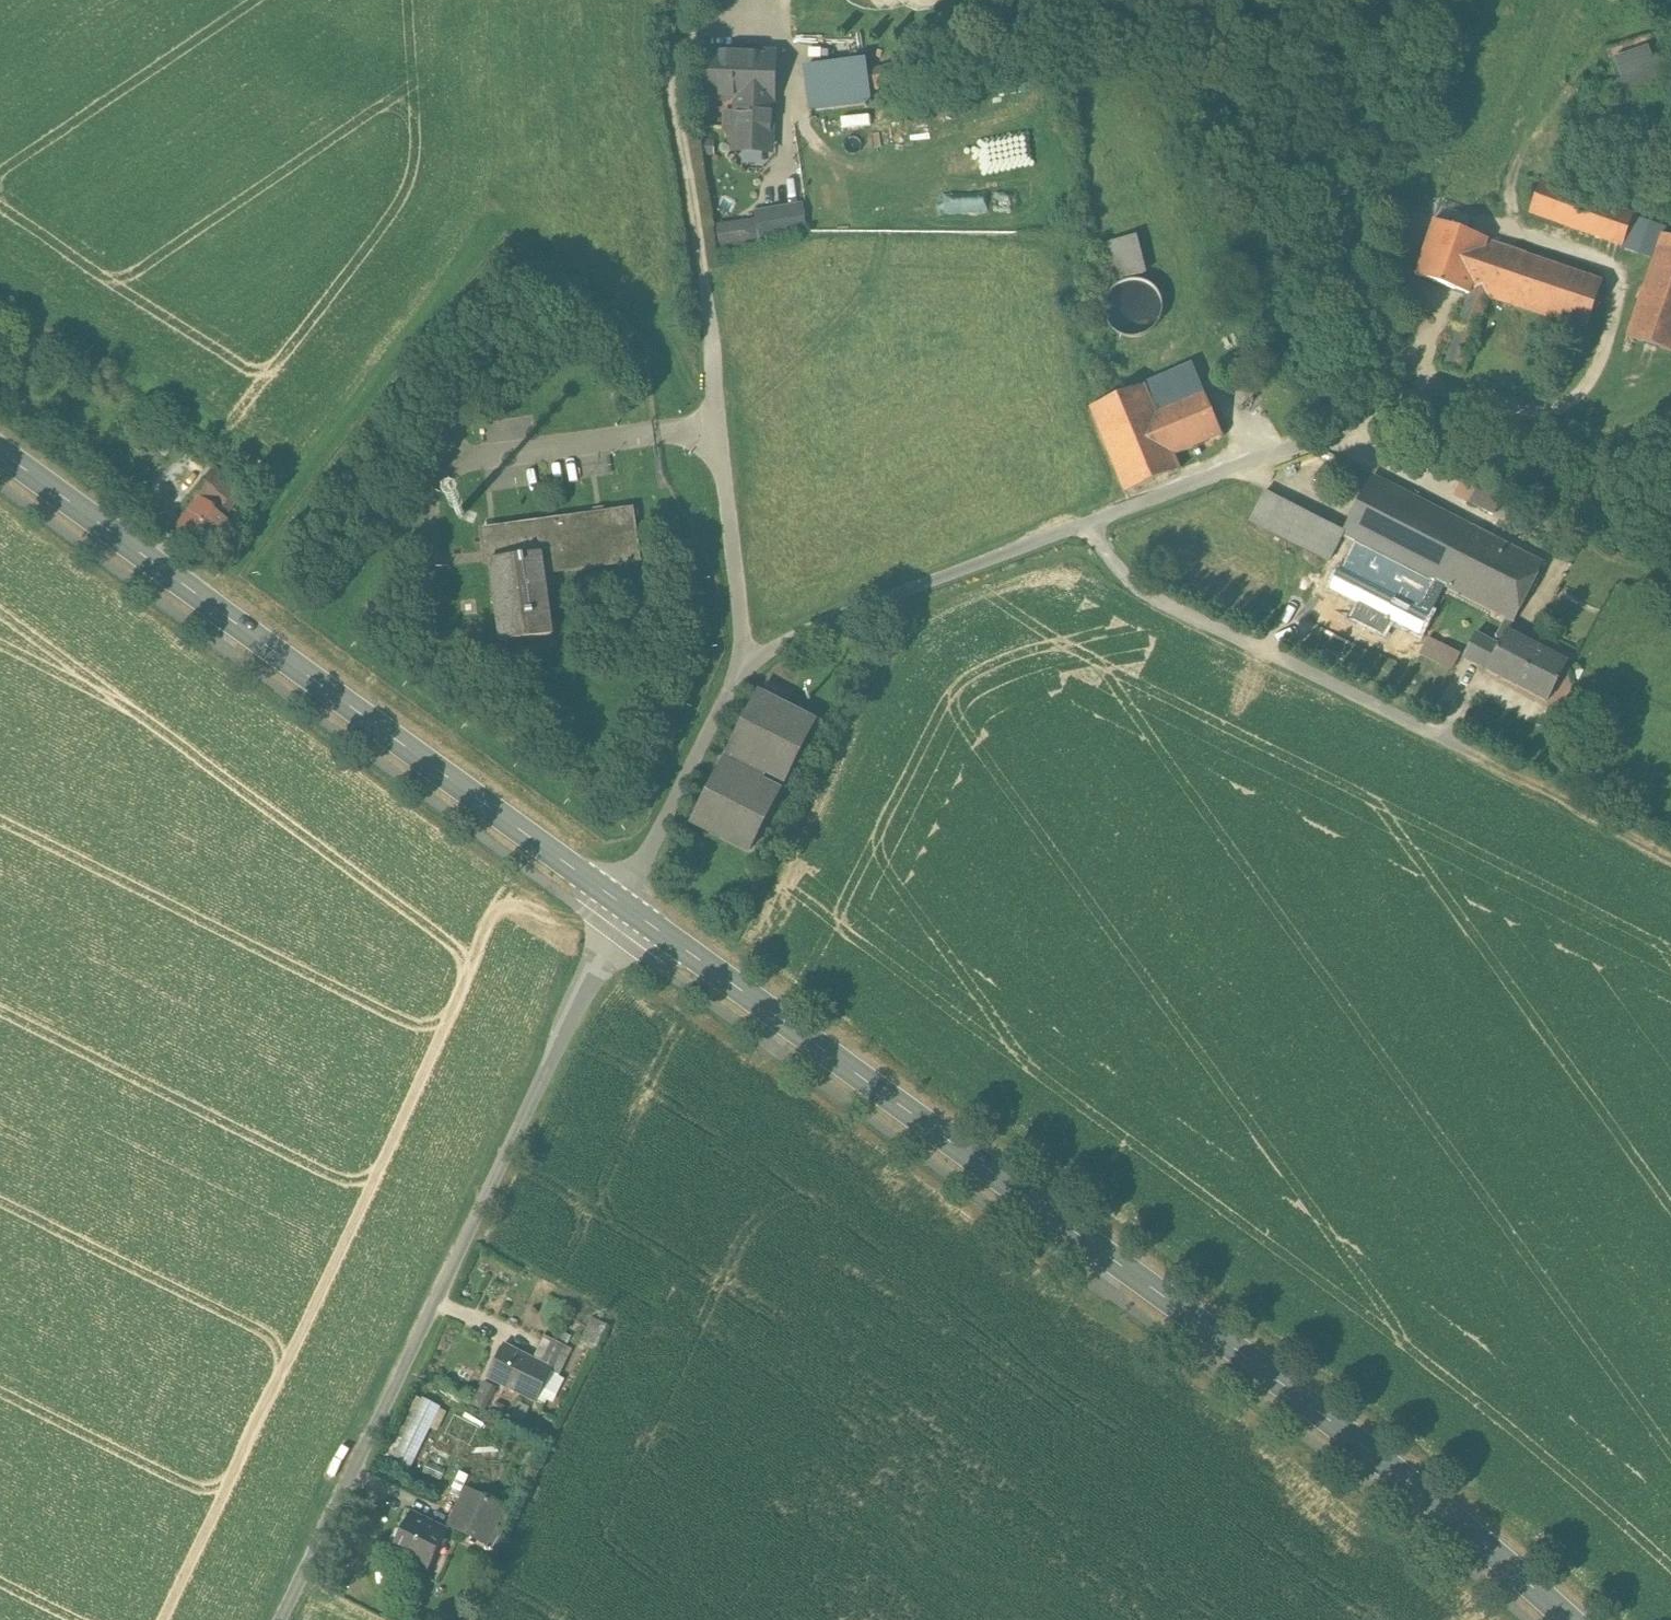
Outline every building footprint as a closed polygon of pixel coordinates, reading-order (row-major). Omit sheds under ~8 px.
[(1651,39),(1606,54),(1618,88),(1602,94),(1625,159),(1651,150),(1659,145),(1663,127),(1666,110),(1666,89),(1662,73),(1651,39)] [(774,53),(705,50),(703,96),(738,97),(736,145),(770,147),(774,53)] [(858,65),(806,72),(810,96),(828,93),(829,103),(863,98),(858,65)] [(968,144),(972,171),(1023,165),(1019,137),(968,144)] [(781,146),(759,158),(780,198),(794,191),(787,178),(795,174),(781,146)] [(1664,234),(1665,228),(1633,217),(1635,213),(1542,181),(1530,214),(1620,245),(1620,246),(1654,258),(1627,337),(1670,352),(1670,236),(1664,234)] [(922,190),(922,211),(983,212),(984,191),(922,190)] [(1475,218),(1440,206),(1435,223),(1470,235),(1475,218)] [(787,231),(785,218),(784,211),(759,215),(759,219),(719,225),(721,245),(765,239),(764,234),(787,231)] [(1470,235),(1435,223),(1417,277),(1470,295),(1471,292),(1488,241),(1470,235)] [(1147,273),(1138,236),(1097,247),(1106,282),(1147,273)] [(1603,281),(1488,241),(1471,292),(1489,298),(1586,331),(1603,281)] [(1157,318),(1159,307),(1156,296),(1150,286),(1140,280),(1129,278),(1117,281),(1108,287),(1102,297),(1100,308),(1102,320),(1109,329),(1118,335),(1130,337),(1141,335),(1151,328),(1157,318)] [(1470,295),(1445,369),(1463,375),(1489,298),(1471,292),(1470,295)] [(1193,361),(1144,381),(1174,456),(1223,436),(1193,361)] [(1144,381),(1088,405),(1123,486),(1177,464),(1174,456),(1144,381)] [(458,406),(447,407),(449,423),(460,421),(458,406)] [(234,482),(213,466),(193,493),(199,498),(200,498),(214,508),(234,482)] [(1475,528),(1374,477),(1347,532),(1344,537),(1356,543),(1445,587),(1475,528)] [(1506,494),(1481,481),(1470,503),(1494,516),(1506,494)] [(214,508),(214,509),(226,518),(226,517),(227,517),(246,491),(234,482),(214,508)] [(1347,532),(1266,491),(1251,521),(1332,562),(1344,537),(1347,532)] [(214,508),(200,498),(199,498),(177,529),(204,549),(227,518),(227,517),(226,517),(226,518),(214,509),(214,508)] [(470,514),(470,512),(470,510),(469,508),(467,507),(465,506),(462,507),(461,508),(459,510),(459,512),(459,514),(461,516),(462,517),(465,518),(467,517),(469,516),(470,514)] [(632,509),(506,527),(509,546),(510,557),(542,553),(545,573),(639,560),(632,509)] [(1545,563),(1475,528),(1445,587),(1515,623),(1545,563)] [(1445,587),(1356,543),(1332,589),(1361,604),(1354,618),(1383,633),(1381,635),(1452,670),(1460,653),(1429,638),(1432,630),(1425,627),(1445,587)] [(542,553),(510,557),(509,546),(493,548),(495,560),(491,560),(503,643),(553,636),(545,573),(542,553)] [(646,610),(628,613),(630,625),(648,622),(646,610)] [(1570,660),(1510,627),(1500,644),(1489,665),(1549,698),(1570,660)] [(1500,644),(1477,631),(1466,652),(1489,665),(1500,644)] [(553,636),(503,643),(504,655),(555,648),(553,636)] [(758,695),(694,822),(751,851),(815,724),(758,695)] [(608,1325),(592,1317),(580,1343),(596,1350),(608,1325)] [(573,1349),(546,1336),(534,1360),(553,1369),(552,1371),(560,1375),(573,1349)] [(534,1360),(504,1345),(488,1377),(537,1401),(552,1371),(553,1369),(534,1360)] [(497,1388),(484,1381),(472,1404),(485,1411),(497,1388)] [(441,1405),(424,1397),(394,1458),(411,1467),(441,1405)] [(505,1507),(467,1489),(449,1526),(487,1544),(505,1507)] [(449,1529),(410,1511),(391,1554),(430,1571),(449,1529)]
